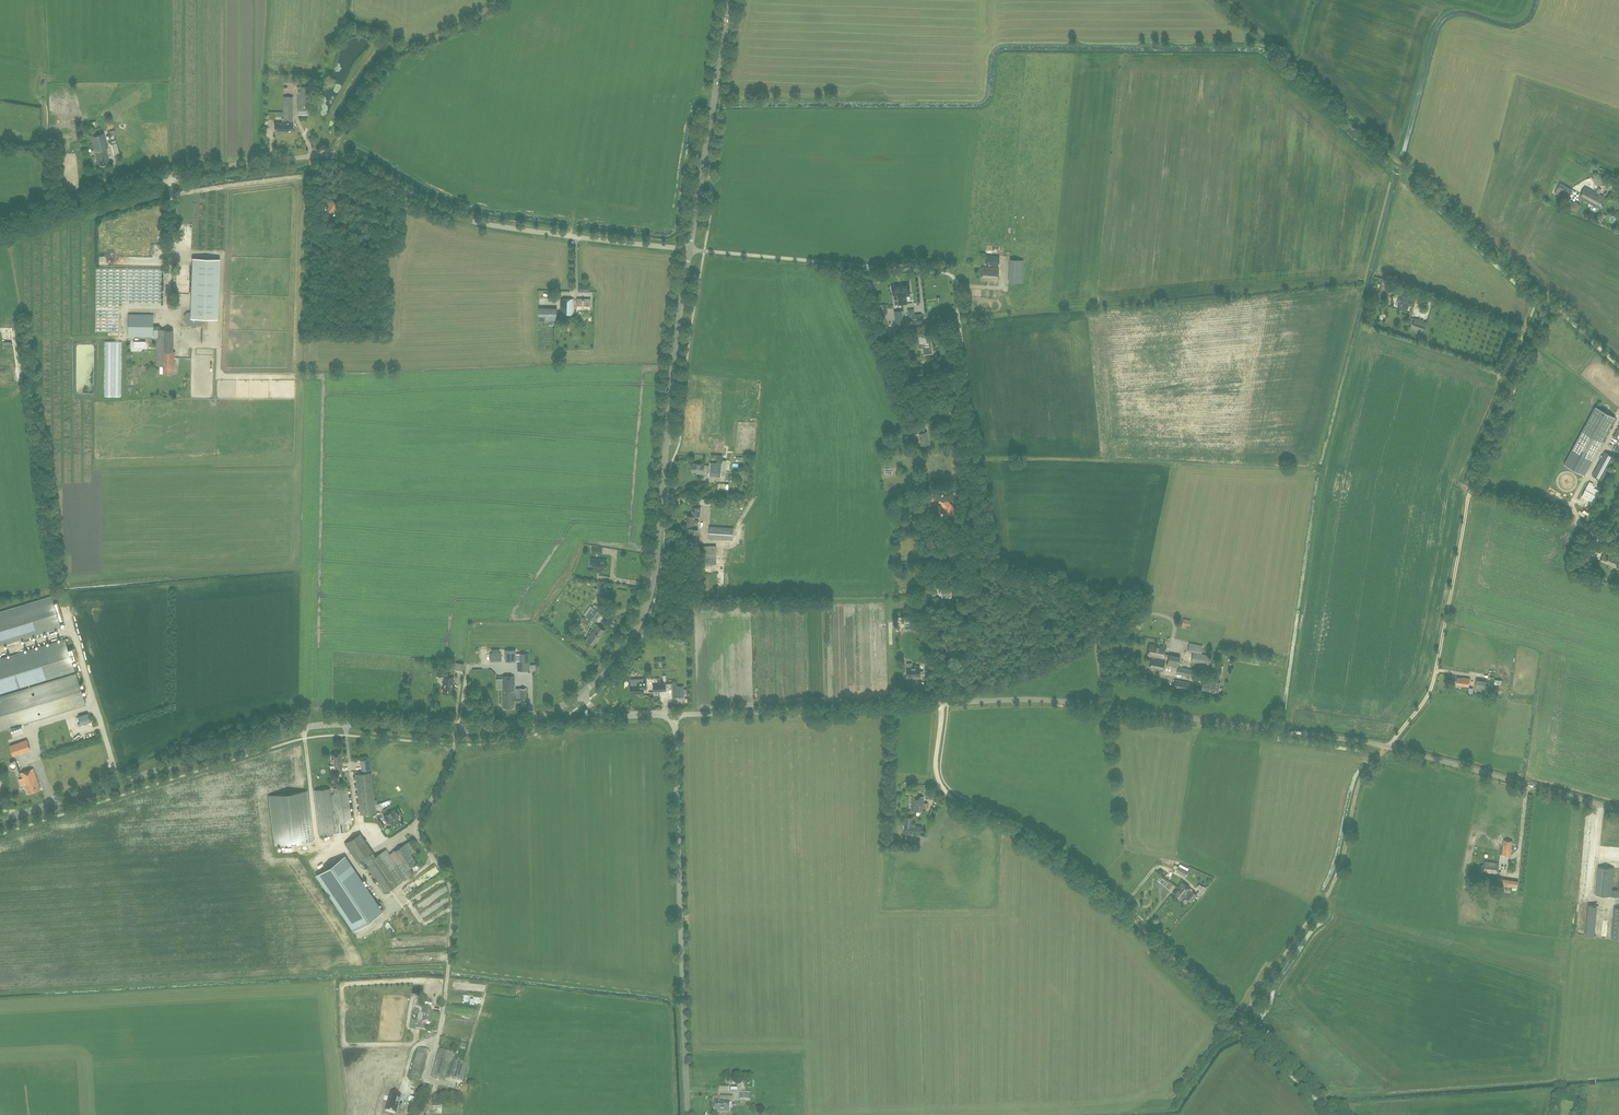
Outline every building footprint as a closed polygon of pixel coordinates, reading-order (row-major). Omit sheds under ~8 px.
[(298,92),(298,107),(299,107),(299,110),(307,110),(307,86),(298,86),(298,87),(297,87),(297,92),(298,92)] [(282,119),(282,122),(275,122),(275,131),(293,131),(293,123),(292,123),(292,119),(293,119),(293,96),(284,96),(283,119),(282,119)] [(109,131),(112,144),(111,144),(114,154),(120,152),(117,143),(114,130),(109,131)] [(108,148),(104,133),(90,136),(98,166),(110,163),(106,148),(108,148)] [(1568,199),(1573,190),(1557,182),(1553,191),(1568,199)] [(1599,194),(1585,187),(1579,198),(1599,208),(1605,196),(1599,193),(1599,194)] [(338,205),(330,199),(327,204),(329,205),(326,210),(331,213),(335,207),(336,208),(338,205)] [(1578,210),(1580,205),(1576,201),(1571,202),(1569,207),(1573,211),(1578,210)] [(1000,256),(986,255),(985,265),(999,266),(1000,256)] [(187,312),(184,315),(184,320),(187,323),(190,323),(190,325),(192,327),(195,327),(197,325),(197,323),(202,324),(206,321),(206,318),(218,319),(220,259),(193,258),(191,312),(187,312)] [(1021,284),(1023,261),(1010,260),(1009,283),(1021,284)] [(119,303),(161,303),(162,268),(96,267),(95,330),(118,331),(119,303)] [(982,267),(981,280),(998,281),(999,268),(982,267)] [(903,284),(900,285),(901,294),(902,294),(903,304),(907,304),(906,294),(910,293),(909,284),(907,284),(907,283),(903,284)] [(901,294),(900,285),(892,286),(891,286),(891,291),(893,291),(893,295),(897,295),(899,304),(903,304),(902,294),(901,294)] [(1398,306),(1407,309),(1408,305),(1410,305),(1412,300),(1410,299),(1412,295),(1403,292),(1401,296),(1400,296),(1398,301),(1399,302),(1398,306)] [(561,299),(561,314),(573,315),(574,299),(561,299)] [(590,309),(591,299),(584,299),(584,300),(577,300),(577,309),(590,309)] [(539,321),(556,321),(556,308),(539,308),(539,321)] [(914,309),(908,310),(909,321),(922,320),(921,314),(914,315),(914,309)] [(894,311),(896,325),(904,324),(902,310),(894,311)] [(153,329),(153,314),(128,314),(128,336),(157,337),(156,366),(163,366),(163,374),(173,374),(173,366),(174,366),(175,351),(173,351),(173,329),(153,329)] [(1426,323),(1418,320),(1415,318),(1413,325),(1424,329),(1426,323)] [(929,340),(929,334),(916,336),(918,349),(923,348),(924,354),(932,353),(930,340),(929,340)] [(121,397),(122,342),(105,342),(104,397),(121,397)] [(918,370),(919,377),(931,376),(930,368),(918,370)] [(1616,418),(1595,407),(1572,450),(1592,461),(1616,418)] [(923,428),(912,431),(913,434),(919,433),(921,445),(929,443),(927,431),(924,432),(923,428)] [(1592,461),(1572,450),(1564,464),(1584,475),(1592,461)] [(1606,452),(1599,463),(1593,476),(1602,481),(1609,468),(1615,457),(1606,452)] [(717,458),(717,463),(710,462),(709,475),(721,476),(721,474),(724,475),(724,470),(722,470),(722,458),(717,458)] [(691,471),(696,472),(704,473),(704,463),(697,463),(692,463),(691,471)] [(726,489),(726,493),(730,493),(730,482),(719,482),(719,489),(726,489)] [(1590,486),(1588,489),(1600,495),(1601,492),(1590,486)] [(931,493),(924,500),(928,505),(936,498),(931,493)] [(944,497),(939,502),(944,507),(945,517),(956,515),(955,507),(951,508),(951,504),(944,497)] [(692,506),(691,515),(695,515),(695,516),(700,516),(701,507),(692,506)] [(695,515),(691,515),(688,515),(687,524),(694,525),(694,524),(698,524),(698,520),(694,520),(695,516),(695,515)] [(733,528),(709,526),(708,538),(732,540),(733,528)] [(689,530),(688,538),(688,542),(697,542),(698,530),(689,530)] [(1591,549),(1601,553),(1603,548),(1594,544),(1593,544),(1592,543),(1590,548),(1592,548),(1591,549)] [(716,564),(716,546),(700,546),(700,564),(716,564)] [(956,548),(944,548),(943,555),(952,556),(952,557),(955,557),(956,548)] [(1616,568),(1618,561),(1618,558),(1609,554),(1607,557),(1603,555),(1600,561),(1616,568)] [(597,559),(597,561),(594,561),(594,569),(597,569),(596,570),(602,571),(602,569),(605,570),(605,567),(606,567),(607,560),(597,559)] [(600,585),(598,593),(606,595),(608,587),(600,585)] [(950,588),(938,589),(939,592),(941,592),(942,596),(948,596),(951,596),(950,588)] [(583,620),(592,626),(601,613),(592,607),(583,620)] [(598,625),(587,640),(594,645),(605,630),(598,625)] [(945,642),(937,640),(934,651),(932,650),(931,654),(935,655),(936,652),(937,653),(938,650),(942,651),(945,642)] [(1189,643),(1188,651),(1193,652),(1191,661),(1208,665),(1210,655),(1201,654),(1203,645),(1189,643)] [(1157,652),(1158,645),(1150,644),(1147,655),(1152,656),(1149,667),(1163,670),(1165,660),(1155,658),(1155,656),(1157,657),(1159,652),(1157,652)] [(1166,647),(1158,645),(1157,652),(1159,652),(1157,657),(1169,659),(1169,655),(1164,654),(1166,647)] [(518,653),(518,670),(529,670),(529,665),(529,653),(518,653)] [(1169,654),(1169,655),(1169,659),(1167,665),(1178,667),(1180,656),(1169,654)] [(906,667),(907,676),(920,675),(920,674),(919,674),(919,673),(920,673),(920,667),(916,667),(916,665),(912,666),(912,667),(906,667)] [(1193,670),(1185,668),(1178,667),(1177,674),(1192,677),(1193,670)] [(451,693),(453,677),(444,676),(442,692),(451,693)] [(520,688),(520,689),(516,689),(516,697),(515,697),(514,676),(502,676),(502,708),(515,708),(515,702),(520,702),(526,702),(526,688),(520,688)] [(1462,677),(1462,678),(1457,677),(1456,684),(1461,685),(1461,686),(1469,687),(1470,678),(1462,677)] [(1201,693),(1217,696),(1220,682),(1203,679),(1201,693)] [(1176,680),(1174,687),(1188,690),(1190,682),(1176,680)] [(630,685),(631,694),(644,693),(643,689),(647,689),(646,681),(639,682),(637,684),(637,685),(630,685)] [(1476,681),(1475,691),(1486,693),(1487,682),(1476,681)] [(666,684),(653,684),(653,692),(658,691),(658,690),(666,690),(666,684)] [(71,711),(60,715),(62,719),(73,715),(71,711)] [(30,749),(27,740),(9,746),(13,755),(30,749)] [(331,754),(332,765),(335,765),(335,768),(342,767),(341,760),(340,760),(340,753),(331,754)] [(40,789),(33,768),(21,773),(28,793),(40,789)] [(371,773),(355,774),(360,815),(376,813),(371,773)] [(351,822),(347,786),(314,790),(320,834),(346,831),(345,822),(351,822)] [(269,795),(275,845),(313,841),(307,791),(269,795)] [(923,796),(911,796),(911,810),(923,811),(923,805),(924,805),(924,808),(928,808),(928,803),(924,803),(923,803),(923,796)] [(394,810),(384,817),(389,824),(390,823),(395,829),(400,825),(396,819),(399,817),(394,810)] [(921,835),(921,826),(918,826),(918,828),(909,827),(910,822),(905,821),(904,833),(921,835)] [(357,862),(371,852),(362,839),(361,839),(358,834),(345,843),(357,862)] [(1504,840),(1502,854),(1511,855),(1513,841),(1504,840)] [(371,853),(371,852),(357,862),(362,859),(385,892),(413,873),(410,868),(417,863),(411,853),(415,850),(409,841),(395,850),(389,854),(386,849),(378,854),(375,856),(372,852),(371,853)] [(345,855),(315,875),(353,931),(383,911),(345,855)] [(1483,872),(1497,874),(1499,863),(1485,862),(1483,872)] [(1179,866),(1176,871),(1186,876),(1188,871),(1179,866)] [(1618,897),(1618,890),(1612,889),(1614,868),(1598,866),(1596,894),(1618,897)] [(1497,878),(1496,884),(1517,888),(1518,881),(1497,878)] [(1197,895),(1192,890),(1182,882),(1177,887),(1185,894),(1187,892),(1194,898),(1197,895)] [(1200,895),(1206,888),(1208,886),(1207,885),(1205,887),(1203,886),(1197,893),(1200,895)] [(1185,894),(1177,887),(1173,893),(1181,900),(1185,895),(1186,897),(1191,901),(1194,898),(1187,892),(1185,894)] [(445,900),(435,905),(437,910),(447,904),(445,900)] [(1614,907),(1606,906),(1606,908),(1597,907),(1596,917),(1593,917),(1592,928),(1595,928),(1594,941),(1601,941),(1601,940),(1610,940),(1611,929),(1618,930),(1618,920),(1612,920),(1614,907)] [(443,919),(447,917),(445,914),(448,912),(446,909),(439,914),(443,919)] [(424,1013),(422,1022),(430,1023),(431,1016),(432,1017),(433,1012),(430,1011),(430,1007),(423,1006),(422,1012),(424,1013)] [(418,1048),(416,1053),(411,1075),(421,1078),(429,1050),(418,1048)] [(444,1079),(452,1053),(439,1049),(431,1076),(444,1079)] [(454,1060),(449,1077),(462,1080),(467,1063),(454,1060)] [(416,1091),(411,1090),(407,1103),(413,1105),(416,1091)] [(400,1094),(391,1092),(386,1110),(395,1113),(400,1094)] [(714,1111),(730,1111),(730,1100),(719,1100),(719,1099),(714,1099),(714,1111)]
